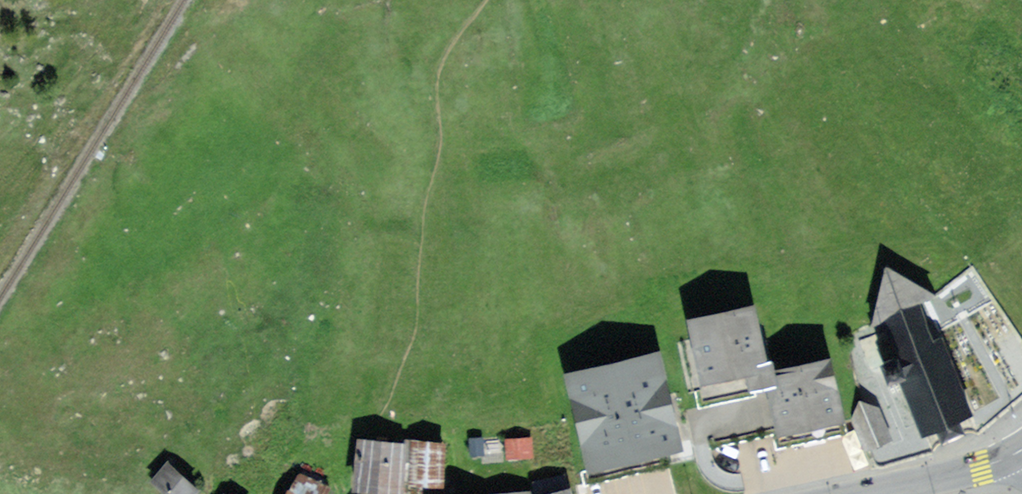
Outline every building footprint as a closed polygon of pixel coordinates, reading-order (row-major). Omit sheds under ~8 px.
[(743,304),(673,319),(687,383),(741,371),(756,368),(743,304)] [(897,325),(859,341),(870,368),(883,363),(890,380),(901,376),(925,434),(947,425),(970,414),(939,338),(931,341),(926,322),(911,315),(899,318),(897,325)] [(660,345),(565,367),(587,465),(683,443),(672,394),(660,345)] [(836,416),(822,356),(750,372),(753,386),(693,400),(703,445),(836,416)] [(854,419),(865,449),(877,445),(890,440),(876,408),(860,401),(854,419)] [(530,432),(506,433),(507,456),(522,456),(530,455),(530,432)] [(482,433),(469,433),(468,456),(482,457),(482,433)] [(402,444),(360,441),(356,486),(377,488),(398,490),(402,444)] [(444,445),(413,443),(410,484),(425,485),(442,486),(444,445)] [(166,461),(150,479),(167,493),(193,493),(197,489),(166,461)] [(296,473),(285,493),(323,493),(326,489),(296,473)] [(529,493),(579,493),(577,482),(529,493)]
